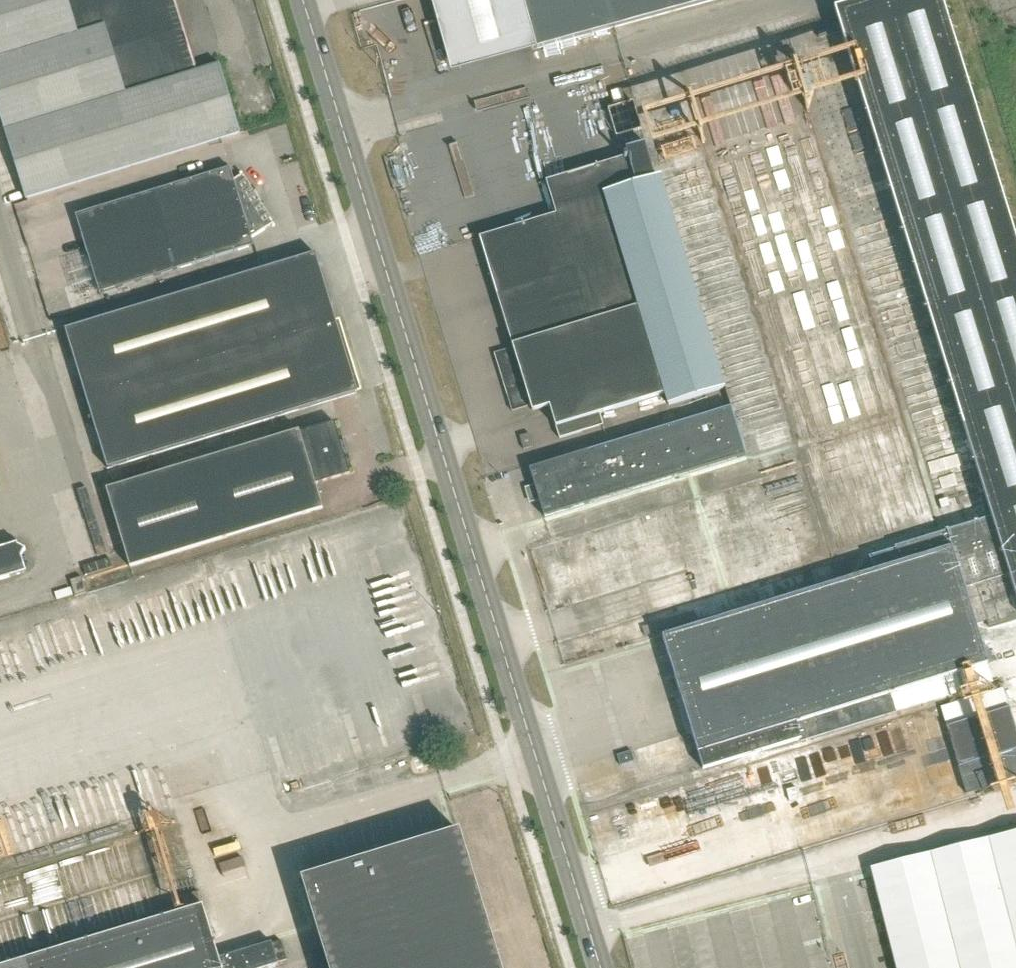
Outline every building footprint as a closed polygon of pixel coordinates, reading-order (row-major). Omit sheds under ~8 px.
[(25,199),(241,133),(219,63),(190,73),(167,0),(0,0),(0,117),(25,199)] [(536,49),(716,0),(523,0),(536,49)] [(837,15),(840,23),(843,31),(929,309),(945,364),(992,517),(895,548),(868,556),(873,572),(660,637),(701,769),(803,738),(804,741),(898,712),(892,693),(988,663),(976,623),(988,620),(991,629),(1015,621),(1015,240),(957,47),(942,0),(863,0),(836,8),(837,15)] [(820,38),(843,31),(840,23),(817,30),(820,38)] [(785,74),(789,90),(803,86),(798,70),(785,74)] [(724,388),(724,387),(713,350),(660,176),(656,177),(645,142),(626,149),(628,157),(545,182),(555,215),(535,221),(479,238),(513,348),(496,354),(513,410),(531,405),(531,406),(532,411),(549,406),(559,438),(582,431),(600,425),(597,414),(665,393),(668,405),(724,388)] [(100,293),(176,270),(254,246),(252,238),(272,225),(273,227),(275,225),(242,173),(240,174),(241,175),(234,180),(230,168),(76,215),(100,293)] [(65,329),(107,469),(362,391),(340,321),(336,322),(315,253),(65,329)] [(895,355),(929,452),(966,439),(938,359),(935,360),(929,344),(895,355)] [(745,455),(730,407),(530,469),(536,488),(530,490),(533,500),(539,498),(544,517),(745,455)] [(316,484),(350,474),(334,422),(300,432),(299,430),(106,489),(130,567),(323,509),(316,484)] [(524,451),(534,448),(530,434),(520,437),(524,451)] [(27,572),(22,556),(26,549),(18,545),(18,543),(0,548),(0,580),(27,572)] [(75,596),(87,593),(82,577),(70,580),(75,596)] [(1011,708),(945,728),(965,795),(1015,779),(1015,726),(1011,708)] [(427,766),(438,763),(433,747),(421,750),(427,766)] [(620,767),(633,762),(630,753),(617,757),(620,767)] [(459,831),(303,879),(330,967),(500,967),(459,831)] [(871,870),(896,967),(1015,967),(1015,833),(871,870)] [(287,960),(281,941),(220,959),(203,905),(0,967),(260,967),(287,960)]
